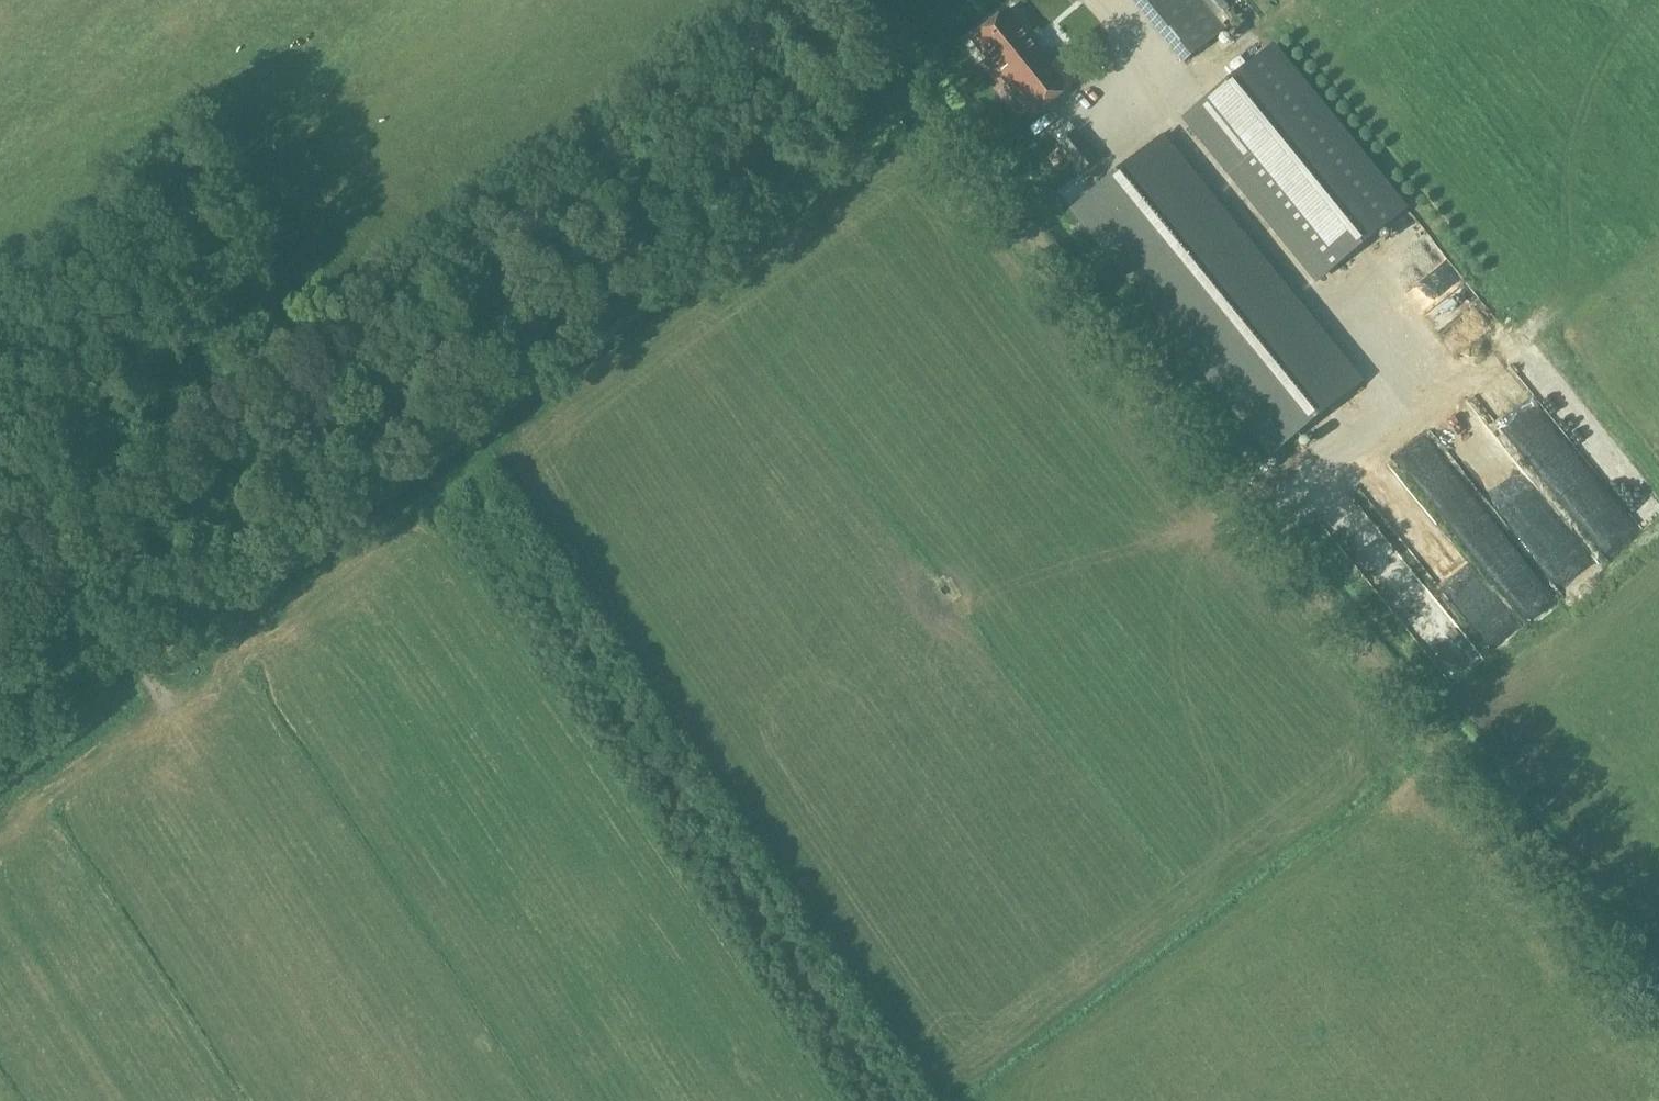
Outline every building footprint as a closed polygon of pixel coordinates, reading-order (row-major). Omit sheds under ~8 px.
[(1229,30),(1204,0),(1132,0),(1186,65),(1229,30)] [(973,41),(1036,119),(1085,78),(1067,56),(1055,66),(1011,10),(973,41)] [(1406,210),(1274,47),(1186,119),(1318,282),(1406,210)] [(1058,148),(1081,176),(1101,160),(1078,131),(1058,148)] [(1073,211),(1273,456),(1362,384),(1162,138),(1073,211)] [(1407,291),(1425,308),(1435,298),(1416,281),(1407,291)] [(1610,563),(1484,399),(1474,407),(1463,393),(1440,411),(1576,589),(1610,563)] [(1484,660),(1358,482),(1333,499),(1459,678),(1484,660)] [(1506,594),(1474,568),(1456,590),(1488,616),(1506,594)]
